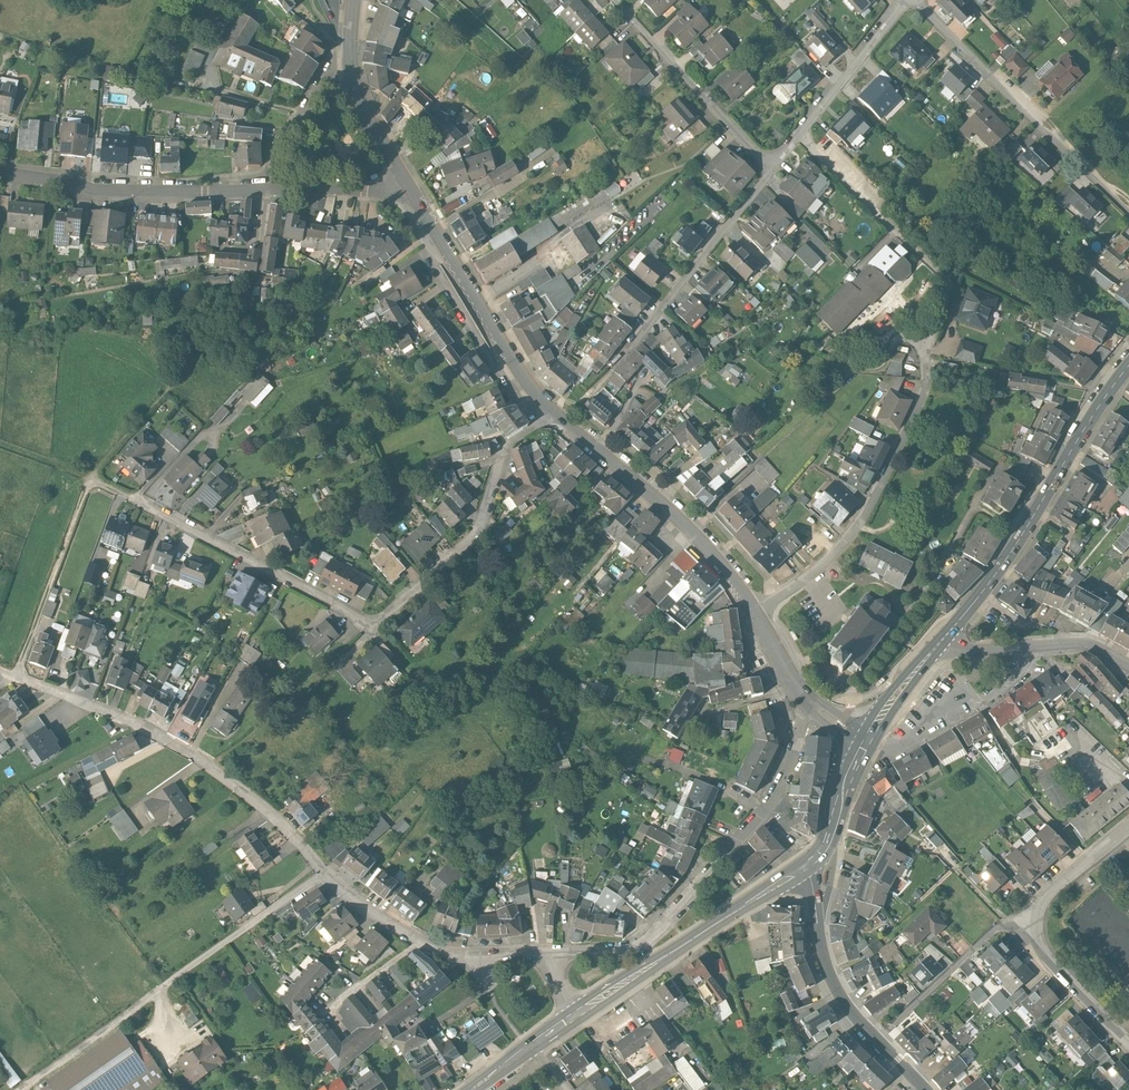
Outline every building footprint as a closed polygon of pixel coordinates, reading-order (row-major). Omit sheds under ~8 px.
[(299,1),(298,0),(274,0),(287,17),(297,9),(294,6),(299,1)] [(380,8),(405,21),(408,15),(402,11),(405,5),(396,0),(384,0),(380,8)] [(556,3),(561,9),(570,0),(560,0),(556,3)] [(575,0),(570,0),(561,9),(565,14),(578,3),(575,0)] [(643,5),(658,21),(680,0),(649,0),(643,5)] [(859,16),(877,0),(845,0),(859,16)] [(940,4),(949,13),(947,15),(954,22),(955,20),(962,27),(974,16),(966,8),(958,0),(944,0),(940,4)] [(576,36),(593,20),(578,3),(560,19),(576,36)] [(676,16),(681,21),(693,10),(688,5),(676,16)] [(405,21),(380,8),(367,47),(392,52),(405,21)] [(708,26),(693,10),(681,21),(668,33),(683,50),(708,26)] [(825,34),(828,38),(834,32),(823,21),(824,19),(817,11),(809,19),(824,35),(825,34)] [(243,18),(228,43),(246,52),(258,29),(243,18)] [(593,20),(576,36),(591,53),(597,48),(609,37),(593,20)] [(997,31),(992,36),(1001,49),(1007,44),(997,31)] [(330,53),(300,32),(291,46),(297,52),(295,56),(319,70),(330,53)] [(524,33),(516,39),(524,48),(531,42),(524,33)] [(828,38),(825,34),(824,35),(817,42),(811,36),(804,43),(806,46),(805,47),(825,67),(842,52),(828,38)] [(614,43),(609,37),(597,48),(602,54),(614,43)] [(731,52),(717,37),(707,47),(699,54),(704,59),(700,63),(706,69),(710,66),(713,69),(719,63),(721,65),(724,61),(722,59),(731,52)] [(931,58),(909,37),(892,56),(901,65),(904,61),(917,73),(921,69),(931,58)] [(699,54),(707,47),(702,41),(687,54),(693,60),(699,54)] [(228,43),(216,63),(239,74),(238,77),(245,80),(246,77),(253,81),(253,79),(257,81),(261,71),(257,69),(261,59),(246,52),(228,43)] [(619,49),(614,43),(602,54),(608,60),(619,49)] [(650,75),(623,46),(619,49),(608,60),(604,63),(631,92),(638,86),(650,75)] [(392,52),(367,47),(362,66),(367,67),(385,71),(388,59),(391,60),(392,52)] [(790,57),(800,68),(805,63),(807,66),(812,61),(800,49),(790,57)] [(209,57),(192,50),(182,74),(199,81),(209,57)] [(319,70),(295,56),(286,72),(280,84),(304,94),(319,70)] [(391,60),(388,59),(385,71),(387,72),(400,75),(409,77),(411,70),(413,60),(402,57),(401,62),(391,60)] [(1085,79),(1064,57),(1038,83),(1059,104),(1085,79)] [(937,63),(931,58),(921,69),(926,73),(937,63)] [(1003,69),(1016,83),(1028,71),(1015,58),(1003,69)] [(275,65),(261,59),(257,69),(261,71),(257,81),(263,85),(273,90),(275,82),(280,84),(286,72),(276,68),(275,65)] [(807,66),(805,63),(800,68),(780,85),(796,102),(820,80),(807,66)] [(937,80),(958,99),(967,90),(972,85),(950,65),(937,80)] [(758,84),(742,66),(717,89),(733,106),(743,98),(755,87),(758,84)] [(385,71),(367,67),(368,78),(370,77),(371,88),(381,96),(383,93),(388,87),(387,72),(385,71)] [(409,77),(400,75),(398,78),(402,82),(398,88),(404,91),(407,88),(413,81),(417,72),(411,70),(409,77)] [(654,80),(650,75),(638,86),(642,91),(654,80)] [(901,101),(879,81),(861,101),(882,121),(901,101)] [(388,87),(383,93),(394,103),(402,93),(394,86),(388,87)] [(0,88),(0,119),(7,121),(14,90),(0,87),(0,88)] [(755,87),(743,98),(746,102),(758,91),(755,87)] [(407,88),(402,93),(394,103),(383,115),(393,123),(409,105),(411,103),(409,101),(414,95),(407,88)] [(958,99),(966,106),(967,105),(974,97),(967,90),(958,99)] [(967,105),(979,115),(983,110),(986,107),(983,105),(986,101),(977,93),(974,97),(967,105)] [(426,107),(414,95),(409,101),(411,103),(409,105),(418,115),(426,107)] [(249,107),(223,99),(218,116),(232,120),(233,117),(245,120),(249,107)] [(698,121),(678,100),(661,116),(672,127),(664,134),(665,135),(672,142),(674,144),(687,131),(696,122),(698,121)] [(433,113),(426,107),(418,115),(434,132),(442,126),(431,114),(433,113)] [(1010,134),(983,110),(979,115),(975,120),(973,118),(960,133),(969,141),(974,136),(993,153),(1010,134)] [(872,131),(850,111),(831,132),(842,141),(850,149),(860,137),(863,140),(872,131)] [(442,126),(434,132),(436,135),(432,137),(446,153),(462,141),(459,138),(445,122),(442,126)] [(687,131),(695,139),(706,133),(696,122),(687,131)] [(31,134),(19,132),(17,151),(46,155),(48,140),(55,141),(57,128),(32,125),(31,134)] [(236,143),(236,141),(237,133),(237,131),(238,126),(230,125),(228,142),(236,143)] [(89,131),(63,128),(59,157),(85,160),(85,158),(87,145),(89,131)] [(471,129),(459,138),(462,141),(465,138),(468,143),(477,136),(471,129)] [(130,132),(105,130),(103,163),(128,165),(128,157),(130,138),(130,132)] [(260,134),(237,131),(237,133),(236,141),(259,144),(260,134)] [(687,131),(674,144),(679,149),(695,139),(687,131)] [(831,132),(827,137),(837,146),(842,141),(831,132)] [(672,142),(665,135),(659,141),(666,148),(672,142)] [(152,140),(130,138),(128,157),(150,159),(152,140)] [(170,139),(170,150),(180,150),(180,138),(170,139)] [(468,143),(465,138),(462,141),(446,153),(431,163),(435,169),(458,153),(459,155),(471,146),(468,143)] [(531,160),(547,150),(542,141),(526,151),(531,160)] [(705,151),(712,158),(720,150),(714,143),(705,151)] [(94,146),(87,145),(85,158),(92,159),(94,146)] [(1057,167),(1036,146),(1019,163),(1032,176),(1034,173),(1043,182),(1057,167)] [(261,169),(260,148),(246,149),(247,154),(238,155),(238,163),(236,164),(237,171),(261,169)] [(757,177),(725,149),(704,174),(721,189),(720,190),(735,202),(757,177)] [(170,161),(162,161),(162,175),(180,175),(180,150),(170,150),(170,161)] [(559,154),(550,159),(558,173),(567,167),(559,154)] [(493,172),(488,156),(462,163),(463,166),(468,184),(485,179),(484,175),(493,172)] [(816,202),(829,187),(805,165),(791,180),(816,202)] [(468,184),(463,166),(445,171),(451,191),(469,186),(468,184)] [(519,178),(512,167),(490,181),(494,189),(497,192),(519,178)] [(805,214),(816,202),(791,180),(780,192),(795,205),(805,214)] [(617,181),(604,187),(609,197),(621,191),(617,181)] [(604,189),(553,213),(559,225),(578,216),(574,207),(579,205),(581,211),(591,207),(595,216),(613,208),(604,189)] [(1072,204),(1077,199),(1069,191),(1058,203),(1066,211),(1072,204)] [(1105,210),(1084,191),(1077,199),(1072,204),(1093,224),(1105,210)] [(460,201),(443,209),(446,217),(463,208),(460,201)] [(251,215),(252,203),(240,202),(239,221),(237,220),(237,227),(249,228),(250,215),(251,215)] [(779,241),(792,226),(768,204),(754,218),(779,241)] [(212,205),(187,205),(188,218),(204,218),(204,221),(212,220),(212,205)] [(795,205),(790,210),(800,219),(805,214),(795,205)] [(46,210),(14,206),(11,228),(43,232),(46,210)] [(484,206),(471,214),(477,223),(475,224),(478,229),(489,222),(493,220),(484,206)] [(278,247),(284,212),(271,209),(266,245),(278,247)] [(84,214),(68,212),(68,217),(59,216),(55,248),(67,249),(68,241),(81,242),(83,227),(84,214)] [(453,229),(460,240),(478,229),(475,224),(477,223),(471,214),(470,212),(455,222),(458,226),(453,229)] [(125,217),(100,214),(96,245),(122,248),(125,217)] [(159,218),(141,216),(138,242),(156,245),(159,218)] [(300,226),(302,220),(288,217),(283,243),(304,247),(305,244),(308,228),(300,226)] [(178,221),(159,218),(156,245),(174,247),(178,221)] [(765,255),(779,241),(754,218),(741,233),(765,255)] [(237,227),(237,220),(229,220),(228,226),(226,242),(235,243),(237,227)] [(559,237),(549,220),(511,243),(520,260),(559,237)] [(495,231),(489,222),(478,229),(484,238),(495,231)] [(228,226),(214,225),(212,250),(220,249),(221,242),(226,242),(228,226)] [(702,225),(692,238),(702,246),(712,233),(702,225)] [(247,244),(249,228),(237,227),(235,243),(247,244)] [(308,228),(305,244),(324,248),(327,231),(308,228)] [(562,244),(577,266),(579,269),(603,252),(586,228),(562,244)] [(337,233),(327,231),(324,248),(333,249),(330,256),(341,262),(341,259),(347,249),(350,235),(350,232),(338,229),(337,233)] [(484,238),(478,229),(460,240),(470,257),(482,250),(480,246),(487,242),(484,238)] [(347,249),(341,259),(354,264),(357,260),(360,252),(362,244),(363,244),(364,239),(365,232),(354,232),(354,235),(350,235),(347,249)] [(377,262),(381,268),(400,255),(389,240),(382,244),(378,243),(380,237),(372,235),(370,239),(364,239),(363,244),(362,244),(360,252),(357,260),(372,265),(377,262)] [(692,238),(688,235),(678,248),(692,259),(702,246),(692,238)] [(787,266),(796,257),(780,242),(772,252),(787,266)] [(520,260),(511,243),(474,264),(486,286),(523,265),(520,260)] [(324,248),(305,244),(304,247),(302,257),(308,258),(309,252),(330,256),(333,249),(324,248)] [(278,247),(266,245),(261,276),(274,278),(275,270),(278,247)] [(894,254),(887,247),(868,266),(869,268),(859,278),(854,273),(846,282),(849,285),(816,318),(837,339),(870,305),(873,307),(893,286),(898,291),(912,277),(912,268),(906,261),(911,256),(902,246),(894,254)] [(749,261),(735,247),(722,261),(745,283),(758,270),(749,261)] [(821,262),(805,247),(796,257),(812,271),(821,262)] [(648,251),(644,256),(648,260),(655,265),(658,260),(648,251)] [(247,259),(243,258),(241,273),(240,277),(249,278),(249,276),(258,277),(260,254),(248,253),(247,259)] [(205,255),(157,262),(159,272),(206,266),(205,255)] [(754,255),(749,261),(758,270),(761,272),(766,267),(754,255)] [(241,273),(243,258),(219,256),(217,271),(241,273)] [(655,265),(648,260),(635,277),(652,291),(666,274),(655,265)] [(381,268),(377,262),(372,265),(364,271),(366,274),(354,282),(360,291),(379,277),(385,274),(381,268)] [(540,293),(544,299),(546,296),(558,313),(579,299),(570,287),(585,277),(579,269),(577,266),(555,283),(540,293)] [(520,287),(529,301),(532,306),(536,304),(544,299),(540,293),(555,283),(546,269),(520,287)] [(390,282),(397,278),(392,270),(385,274),(379,277),(384,285),(390,282)] [(397,278),(390,282),(395,289),(403,303),(422,291),(410,270),(397,278)] [(294,273),(283,272),(281,282),(283,282),(283,283),(292,285),(294,273)] [(698,290),(713,304),(730,286),(715,272),(698,290)] [(215,277),(203,279),(204,288),(229,285),(229,278),(215,280),(215,277)] [(626,277),(623,282),(633,291),(637,286),(626,277)] [(281,282),(275,281),(273,290),(282,292),(283,283),(283,282),(281,282)] [(1113,300),(1128,313),(1128,281),(1113,300)] [(633,291),(623,282),(610,299),(625,312),(635,320),(637,321),(650,305),(633,291)] [(403,303),(395,289),(376,300),(386,317),(397,310),(395,307),(403,303)] [(998,300),(969,289),(957,323),(985,333),(998,300)] [(272,293),(263,292),(263,301),(271,301),(272,293)] [(707,304),(695,293),(689,298),(692,301),(702,310),(707,304)] [(543,315),(536,304),(532,306),(529,301),(522,304),(519,300),(501,311),(512,332),(539,317),(543,315)] [(676,318),(691,332),(707,315),(702,310),(692,301),(676,318)] [(426,309),(414,318),(431,340),(442,332),(426,309)] [(407,328),(397,310),(386,317),(383,318),(388,326),(386,327),(402,352),(413,346),(404,330),(407,328)] [(625,312),(621,317),(632,325),(635,320),(625,312)] [(572,316),(560,336),(570,341),(581,321),(572,316)] [(539,317),(512,332),(520,346),(540,334),(547,330),(539,317)] [(621,317),(617,322),(631,333),(635,328),(632,325),(621,317)] [(615,321),(607,331),(623,344),(631,333),(617,322),(615,321)] [(1109,334),(1088,321),(1078,336),(1099,350),(1109,334)] [(607,331),(597,342),(600,345),(614,356),(623,344),(607,331)] [(693,356),(683,340),(680,342),(672,331),(661,338),(666,347),(662,350),(676,372),(688,366),(685,361),(693,356)] [(455,348),(442,332),(431,340),(455,371),(461,367),(462,365),(461,364),(463,362),(452,349),(455,348)] [(540,334),(520,346),(528,360),(548,349),(540,334)] [(551,354),(557,363),(559,362),(570,341),(560,336),(551,354)] [(666,347),(661,338),(660,337),(656,341),(659,345),(662,350),(666,347)] [(659,346),(651,338),(642,347),(650,355),(659,346)] [(984,350),(961,343),(957,359),(980,365),(984,350)] [(614,356),(600,345),(593,354),(600,359),(607,365),(614,356)] [(1006,346),(1003,354),(1014,358),(1018,350),(1006,346)] [(1097,368),(1081,356),(1075,363),(1052,346),(1043,359),(1082,388),(1097,368)] [(642,347),(636,355),(643,362),(650,355),(642,347)] [(551,354),(548,349),(528,360),(537,377),(541,382),(550,371),(557,363),(551,354)] [(1110,355),(1099,350),(1092,359),(1101,366),(1110,355)] [(892,352),(889,372),(901,374),(904,354),(892,352)] [(706,367),(698,353),(693,356),(685,361),(688,366),(676,372),(673,375),(678,380),(680,382),(706,367)] [(473,354),(461,364),(462,365),(461,367),(477,387),(481,383),(486,384),(491,380),(491,376),(473,354)] [(629,384),(643,368),(643,362),(636,355),(619,374),(629,384)] [(650,355),(643,362),(643,368),(657,380),(659,382),(668,373),(650,355)] [(598,376),(607,365),(600,359),(591,371),(598,376)] [(731,361),(720,372),(732,383),(743,371),(731,361)] [(943,361),(941,369),(956,373),(958,365),(943,361)] [(550,371),(541,382),(562,401),(581,380),(559,362),(557,363),(550,371)] [(886,371),(880,385),(898,392),(904,378),(886,371)] [(670,372),(668,373),(659,382),(657,380),(653,385),(660,392),(663,390),(665,393),(678,380),(673,375),(670,372)] [(268,383),(258,374),(241,393),(256,407),(272,388),(267,384),(268,383)] [(629,384),(619,374),(609,386),(619,395),(629,384)] [(1023,377),(1009,375),(1007,388),(1027,392),(1029,381),(1023,380),(1023,377)] [(1043,384),(1029,381),(1027,392),(1026,398),(1051,403),(1053,393),(1042,391),(1043,384)] [(508,410),(498,390),(474,401),(478,411),(486,407),(491,418),(508,410)] [(620,409),(603,393),(586,412),(603,428),(620,409)] [(912,403),(890,393),(876,421),(898,432),(912,403)] [(628,444),(647,424),(662,408),(653,400),(640,414),(636,410),(615,432),(628,444)] [(478,411),(474,401),(462,407),(467,416),(478,411)] [(508,410),(491,418),(497,431),(499,430),(507,443),(529,427),(514,408),(508,410)] [(230,415),(223,409),(212,421),(218,427),(230,415)] [(1038,437),(1056,446),(1069,421),(1051,412),(1038,437)] [(854,416),(849,427),(868,436),(873,425),(854,416)] [(1112,417),(1102,433),(1119,444),(1128,428),(1112,417)] [(473,425),(455,432),(459,442),(476,435),(477,436),(483,433),(485,439),(494,435),(493,433),(497,431),(491,418),(473,425)] [(687,423),(670,436),(679,446),(681,449),(686,444),(690,448),(691,447),(698,455),(707,446),(687,423)] [(628,444),(645,460),(656,449),(665,441),(647,424),(628,444)] [(161,439),(179,454),(188,444),(170,428),(161,439)] [(1119,444),(1102,433),(1092,449),(1109,460),(1119,444)] [(1038,437),(1032,434),(1023,452),(1022,455),(1034,461),(1045,467),(1056,446),(1038,437)] [(158,449),(142,435),(121,458),(127,463),(122,469),(144,487),(159,470),(153,464),(152,456),(158,449)] [(679,446),(670,436),(665,441),(656,449),(645,460),(654,469),(659,464),(661,466),(671,457),(669,455),(679,446)] [(496,440),(489,445),(491,455),(501,448),(496,440)] [(707,446),(698,455),(705,462),(719,453),(711,443),(707,446)] [(865,448),(856,465),(877,475),(879,476),(892,450),(877,443),(872,451),(865,448)] [(537,444),(526,449),(529,456),(540,452),(537,444)] [(489,445),(477,447),(480,459),(491,457),(491,455),(489,445)] [(461,451),(451,453),(453,461),(453,463),(462,461),(462,463),(480,459),(477,447),(461,450),(461,451)] [(583,458),(571,447),(554,465),(562,472),(555,479),(562,486),(569,479),(566,476),(573,469),(583,458)] [(708,478),(732,456),(726,448),(719,453),(705,462),(696,468),(700,474),(682,489),(695,503),(714,485),(708,478)] [(541,464),(543,459),(540,452),(529,456),(526,449),(511,455),(518,473),(533,467),(541,464)] [(995,466),(968,450),(962,461),(990,476),(995,466)] [(1024,480),(1034,461),(1022,455),(1023,452),(1022,451),(1011,473),(1024,480)] [(453,461),(451,453),(439,458),(441,464),(453,461)] [(202,454),(193,465),(202,473),(203,474),(213,463),(202,454)] [(734,454),(732,456),(708,478),(714,485),(695,503),(706,514),(724,497),(719,492),(727,485),(729,487),(748,469),(734,454)] [(1120,475),(1089,455),(1082,466),(1113,485),(1120,475)] [(753,467),(768,484),(780,475),(765,457),(753,467)] [(193,465),(185,458),(165,482),(182,497),(202,473),(193,465)] [(596,469),(583,458),(573,469),(581,477),(585,480),(596,469)] [(869,491),(877,475),(856,465),(847,460),(841,471),(853,477),(850,481),(867,490),(869,491)] [(543,470),(541,464),(533,467),(535,473),(543,470)] [(474,465),(456,472),(459,479),(477,472),(474,465)] [(533,467),(518,473),(524,488),(522,489),(532,505),(547,493),(539,482),(535,473),(533,467)] [(205,483),(210,488),(217,480),(224,472),(218,468),(205,483)] [(575,484),(581,477),(573,469),(566,476),(569,479),(562,486),(558,490),(561,492),(550,503),(565,516),(575,506),(567,498),(578,487),(575,484)] [(469,489),(479,482),(474,474),(464,481),(469,489)] [(1098,488),(1079,476),(1062,505),(1079,515),(1081,516),(1098,488)] [(231,492),(217,480),(210,488),(199,501),(213,512),(231,492)] [(633,502),(608,480),(595,495),(607,506),(603,510),(616,521),(623,514),(633,502)] [(867,490),(850,481),(848,486),(859,493),(864,496),(867,490)] [(1028,494),(1008,481),(990,510),(1003,518),(1005,514),(1012,518),(1028,494)] [(509,500),(517,493),(504,482),(500,493),(509,500)] [(842,483),(839,486),(855,500),(859,493),(848,486),(842,483)] [(839,486),(837,484),(819,505),(826,511),(842,525),(843,526),(862,506),(855,500),(839,486)] [(473,501),(459,485),(446,496),(450,501),(460,512),(473,501)] [(754,509),(749,513),(756,520),(778,499),(775,496),(778,493),(774,488),(770,492),(769,490),(752,506),(754,509)] [(532,505),(522,489),(517,493),(509,500),(518,509),(522,514),(532,505)] [(1120,503),(1128,509),(1128,490),(1120,503)] [(263,493),(241,502),(244,509),(243,512),(245,517),(248,518),(270,508),(267,501),(268,498),(266,494),(263,493)] [(740,495),(715,519),(735,540),(751,525),(756,520),(749,513),(742,506),(747,502),(740,495)] [(518,509),(509,500),(504,504),(511,513),(518,509)] [(460,512),(450,501),(437,512),(454,531),(467,520),(460,512)] [(1079,515),(1062,505),(1052,521),(1074,533),(1079,526),(1074,523),(1079,515)] [(842,525),(826,511),(822,516),(838,530),(842,525)] [(250,531),(252,530),(272,520),(269,514),(247,525),(250,531)] [(620,544),(621,543),(630,533),(626,530),(633,522),(623,514),(616,521),(606,532),(620,544)] [(635,526),(650,539),(661,526),(646,514),(635,526)] [(289,535),(281,516),(272,520),(252,530),(261,548),(272,543),(289,535)] [(435,518),(430,523),(437,532),(443,527),(435,518)] [(111,521),(102,547),(122,555),(123,550),(131,530),(131,529),(111,521)] [(437,532),(430,523),(402,547),(416,564),(425,556),(424,555),(443,539),(437,532)] [(751,525),(735,540),(756,563),(775,544),(759,528),(756,531),(751,525)] [(634,563),(649,546),(646,543),(650,539),(635,526),(630,533),(621,543),(633,553),(629,558),(634,563)] [(512,536),(502,528),(493,538),(502,547),(512,536)] [(1115,546),(1125,553),(1128,547),(1128,528),(1115,546)] [(131,530),(123,550),(141,556),(149,537),(131,530)] [(289,535),(272,543),(280,559),(290,554),(291,557),(299,553),(298,551),(303,548),(295,532),(289,535)] [(775,544),(791,561),(803,549),(787,533),(775,544)] [(995,544),(978,533),(965,555),(982,566),(995,544)] [(384,536),(374,545),(382,554),(388,550),(395,558),(400,554),(384,536)] [(1078,551),(1081,542),(1072,539),(1069,548),(1078,551)] [(178,550),(162,544),(153,567),(169,573),(172,565),(178,550)] [(791,561),(775,544),(756,563),(771,579),(791,561)] [(895,557),(870,545),(859,566),(872,573),(871,576),(880,581),(882,577),(884,579),(883,582),(900,591),(914,565),(896,556),(895,557)] [(648,574),(662,557),(649,546),(634,563),(648,574)] [(395,558),(388,550),(382,554),(373,562),(393,586),(402,579),(400,576),(406,571),(395,558)] [(322,553),(319,559),(328,563),(331,557),(322,553)] [(1048,565),(1034,553),(1016,574),(1030,586),(1048,565)] [(685,583),(700,569),(685,554),(670,569),(672,571),(685,583)] [(211,571),(188,562),(185,570),(181,582),(204,590),(211,571)] [(315,573),(323,577),(329,566),(322,562),(315,573)] [(347,572),(331,562),(329,566),(323,577),(320,582),(336,591),(347,572)] [(982,576),(963,562),(951,575),(954,579),(944,589),(958,602),(982,576)] [(185,570),(172,565),(169,573),(167,579),(180,584),(181,582),(185,570)] [(106,571),(94,566),(86,586),(98,591),(106,571)] [(719,588),(700,569),(685,583),(683,585),(693,595),(702,604),(719,588)] [(685,583),(672,571),(636,606),(649,619),(659,609),(683,585),(685,583)] [(364,581),(347,572),(336,591),(353,600),(355,596),(362,584),(364,581)] [(1030,597),(1046,603),(1052,588),(1055,579),(1043,574),(1036,583),(1030,597)] [(135,597),(140,584),(142,580),(129,575),(124,589),(129,591),(127,595),(135,597)] [(258,620),(272,592),(241,576),(229,600),(236,603),(234,608),(258,620)] [(151,588),(140,584),(135,597),(146,602),(151,588)] [(355,596),(366,602),(373,589),(362,584),(355,596)] [(683,605),(693,595),(683,585),(659,609),(682,632),(696,618),(683,605)] [(1029,599),(1013,586),(999,603),(1025,623),(1035,611),(1026,604),(1029,599)] [(1071,595),(1052,588),(1046,603),(1064,609),(1071,595)] [(1110,606),(1075,588),(1071,595),(1064,609),(1061,614),(1093,631),(1110,606)] [(103,599),(113,602),(117,592),(107,589),(103,599)] [(866,596),(856,609),(857,610),(858,611),(853,619),(850,617),(849,619),(851,621),(846,628),(843,626),(842,628),(844,630),(839,637),(836,635),(835,636),(838,638),(832,646),(829,644),(827,646),(830,648),(828,650),(830,651),(828,653),(832,656),(831,658),(832,661),(833,662),(831,664),(842,674),(847,667),(854,673),(856,671),(857,672),(858,671),(860,673),(861,671),(859,669),(865,661),(868,663),(869,662),(866,660),(872,652),(874,654),(876,653),(873,651),(879,643),(881,645),(882,644),(880,642),(886,634),(889,636),(890,634),(888,632),(889,630),(892,626),(893,628),(900,620),(892,614),(890,614),(889,614),(888,609),(891,608),(890,606),(887,607),(883,604),(884,602),(882,602),(881,603),(877,604),(876,602),(874,602),(866,596)] [(943,599),(935,608),(939,611),(940,612),(945,616),(953,607),(943,599)] [(1115,644),(1126,625),(1115,619),(1124,605),(1114,599),(1110,606),(1093,631),(1115,644)] [(447,621),(432,603),(396,633),(413,653),(426,642),(424,641),(447,621)] [(47,620),(53,622),(58,608),(52,606),(47,620)] [(742,644),(738,612),(719,615),(720,617),(707,619),(709,630),(707,630),(708,644),(714,643),(714,648),(742,644)] [(78,618),(67,647),(77,651),(86,654),(95,630),(96,625),(78,618)] [(331,619),(326,623),(340,639),(345,634),(331,619)] [(340,639),(326,623),(305,642),(318,657),(340,639)] [(65,628),(56,625),(54,631),(63,634),(65,628)] [(1126,625),(1115,644),(1128,652),(1128,626),(1126,625)] [(86,654),(85,656),(91,658),(90,661),(91,664),(96,666),(99,664),(100,662),(102,663),(108,648),(105,647),(106,645),(105,643),(103,642),(106,634),(95,630),(86,654)] [(48,670),(55,650),(46,647),(49,638),(42,635),(32,664),(48,670)] [(122,650),(124,642),(116,641),(115,649),(122,650)] [(742,644),(714,648),(716,659),(743,656),(742,644)] [(384,646),(379,650),(389,662),(395,658),(384,646)] [(67,647),(62,659),(69,662),(71,658),(74,659),(77,651),(67,647)] [(260,656),(247,648),(239,662),(252,669),(260,656)] [(389,662),(379,650),(359,667),(377,689),(391,677),(397,671),(389,662)] [(696,683),(693,660),(624,652),(622,675),(655,679),(655,676),(675,678),(678,681),(683,682),(696,683)] [(747,681),(743,656),(716,659),(693,660),(696,683),(708,687),(710,695),(737,688),(736,683),(742,683),(742,681),(747,681)] [(1082,669),(1079,673),(1097,692),(1101,696),(1111,685),(1100,667),(1086,656),(1077,665),(1082,669)] [(128,666),(117,662),(107,687),(123,693),(130,675),(125,673),(128,666)] [(87,671),(77,673),(71,691),(75,693),(85,691),(84,686),(90,685),(90,683),(87,671)] [(362,681),(354,671),(344,679),(353,689),(362,681)] [(405,680),(397,671),(391,677),(393,680),(391,682),(396,687),(405,680)] [(1049,671),(1029,684),(1041,702),(1044,706),(1051,701),(1053,704),(1072,690),(1067,685),(1059,676),(1054,679),(1049,671)] [(1097,692),(1079,673),(1069,683),(1067,685),(1072,690),(1075,693),(1077,691),(1078,690),(1089,700),(1097,692)] [(760,681),(740,685),(741,688),(744,700),(750,699),(751,702),(764,698),(760,681)] [(215,691),(200,682),(182,715),(196,723),(215,691)] [(708,695),(710,695),(708,687),(696,683),(683,682),(683,687),(688,689),(706,699),(708,695)] [(1041,702),(1029,684),(989,712),(1001,730),(1041,702)] [(162,696),(148,688),(142,698),(146,700),(141,708),(151,714),(162,696)] [(712,708),(744,700),(741,688),(717,694),(718,696),(710,698),(712,708)] [(686,693),(671,717),(688,728),(706,699),(688,689),(686,693)] [(13,691),(0,700),(0,718),(10,711),(21,702),(13,691)] [(180,691),(175,700),(177,701),(182,704),(187,696),(180,691)] [(249,701),(236,692),(209,730),(227,743),(239,725),(236,723),(242,714),(241,713),(249,701)] [(1101,696),(1097,692),(1089,700),(1112,724),(1121,716),(1101,696)] [(167,700),(162,696),(151,714),(164,722),(172,709),(177,701),(175,700),(169,696),(167,700)] [(177,701),(172,709),(178,713),(183,705),(182,704),(177,701)] [(30,714),(21,702),(10,711),(19,722),(30,714)] [(753,722),(770,717),(766,703),(749,708),(753,722)] [(19,722),(10,711),(0,718),(0,729),(3,734),(19,722)] [(1010,761),(981,715),(970,722),(959,729),(969,746),(975,743),(994,771),(1010,761)] [(738,717),(725,716),(724,730),(737,731),(738,717)] [(688,728),(671,717),(662,733),(679,743),(688,728)] [(751,722),(757,741),(775,736),(770,717),(753,722),(751,722)] [(196,734),(198,729),(187,722),(184,728),(196,734)] [(49,733),(46,728),(28,740),(44,764),(62,751),(58,745),(60,743),(51,731),(49,733)] [(1,755),(11,747),(0,731),(0,754),(1,755)] [(962,749),(952,732),(928,746),(940,761),(962,749)] [(1046,738),(1043,733),(1036,737),(1034,735),(1026,741),(1031,748),(1046,738)] [(775,736),(757,741),(749,759),(767,769),(778,747),(775,736)] [(142,753),(134,737),(110,749),(117,765),(142,753)] [(832,742),(806,739),(800,787),(792,786),(790,797),(797,798),(820,801),(823,801),(826,784),(830,759),(832,742)] [(117,765),(110,749),(80,763),(87,778),(100,772),(117,765)] [(932,769),(921,750),(893,766),(903,781),(905,783),(932,769)] [(767,769),(749,759),(736,785),(755,794),(767,769)] [(1017,777),(1008,764),(998,771),(1007,784),(1017,777)] [(885,769),(865,782),(877,794),(888,804),(893,810),(903,802),(899,798),(903,795),(896,786),(898,785),(885,769)] [(110,795),(100,772),(87,778),(84,780),(94,802),(110,795)] [(1070,803),(1055,772),(1039,779),(1055,810),(1070,803)] [(83,784),(79,776),(67,782),(71,790),(83,784)] [(304,797),(302,798),(309,806),(313,803),(320,797),(305,781),(297,788),(297,789),(304,797)] [(905,783),(903,781),(898,785),(896,786),(903,795),(909,790),(905,783)] [(697,782),(685,810),(707,819),(709,815),(716,798),(719,791),(697,782)] [(877,794),(865,782),(853,814),(848,831),(867,838),(872,821),(876,811),(880,813),(888,804),(877,794)] [(643,792),(653,797),(658,789),(648,784),(643,792)] [(195,814),(174,785),(145,806),(162,829),(169,823),(173,829),(195,814)] [(1119,787),(1072,824),(1086,842),(1128,808),(1128,800),(1119,787)] [(778,810),(794,813),(797,798),(790,797),(788,796),(778,810)] [(288,808),(296,818),(309,806),(302,798),(301,797),(288,808)] [(818,817),(820,801),(797,798),(794,813),(818,817)] [(318,808),(313,803),(309,806),(296,818),(304,827),(317,816),(313,811),(318,808)] [(703,828),(707,819),(685,810),(680,819),(702,829),(703,828)] [(794,813),(778,810),(774,816),(788,834),(791,830),(794,813)] [(138,834),(123,812),(110,821),(125,843),(138,834)] [(816,836),(818,817),(794,813),(791,830),(809,839),(816,836)] [(884,822),(876,832),(893,846),(898,840),(901,843),(911,831),(894,817),(888,825),(884,822)] [(390,829),(380,818),(360,838),(370,848),(390,829)] [(702,829),(680,819),(677,827),(682,829),(677,839),(694,847),(702,829)] [(410,827),(403,820),(394,828),(401,835),(410,827)] [(672,850),(677,839),(653,827),(647,837),(669,848),(672,850)] [(1046,829),(1036,838),(1057,860),(1067,850),(1046,829)] [(781,851),(762,830),(747,844),(756,854),(766,865),(781,851)] [(934,831),(927,837),(936,847),(943,842),(934,831)] [(264,847),(254,834),(238,846),(248,858),(264,847)] [(632,845),(626,843),(628,836),(618,834),(614,848),(630,852),(632,845)] [(1036,838),(1027,848),(1048,869),(1057,860),(1036,838)] [(335,839),(323,850),(333,861),(345,850),(335,839)] [(697,848),(694,847),(677,839),(672,850),(680,853),(673,868),(685,874),(697,848)] [(214,842),(202,851),(207,857),(218,849),(214,842)] [(886,845),(868,878),(888,890),(897,877),(901,879),(906,869),(903,867),(908,857),(886,845)] [(273,859),(264,847),(248,858),(257,871),(273,859)] [(672,850),(669,848),(659,870),(680,880),(685,874),(673,868),(680,853),(672,850)] [(1027,848),(1017,857),(1038,879),(1048,869),(1027,848)] [(376,865),(359,851),(345,867),(362,881),(376,865)] [(766,865),(756,854),(737,870),(748,882),(766,865)] [(1015,856),(1006,865),(1017,877),(1027,886),(1031,882),(1033,884),(1038,879),(1017,857),(1015,856)] [(469,872),(454,859),(431,887),(435,891),(432,895),(440,902),(454,884),(457,887),(469,872)] [(992,866),(1000,875),(1006,870),(996,859),(990,864),(992,866)] [(1000,875),(992,866),(980,877),(988,886),(986,888),(992,895),(1006,883),(1000,875)] [(868,878),(854,871),(839,923),(829,924),(832,945),(853,938),(859,918),(869,921),(882,907),(888,890),(868,878)] [(399,885),(384,873),(370,889),(385,901),(399,885)] [(649,911),(672,887),(657,873),(634,897),(649,911)] [(536,875),(536,884),(547,888),(547,881),(547,875),(536,875)] [(617,875),(607,888),(618,895),(623,888),(627,883),(617,875)] [(1027,886),(1017,877),(1014,880),(1023,890),(1027,886)] [(547,881),(547,888),(562,894),(562,886),(563,885),(562,882),(547,881)] [(536,884),(533,882),(535,900),(546,904),(544,915),(544,926),(547,926),(555,926),(555,916),(556,911),(558,906),(562,894),(547,888),(536,884)] [(585,898),(592,887),(584,884),(580,893),(579,896),(585,898)] [(562,894),(558,906),(573,912),(579,896),(580,893),(570,888),(562,886),(562,894)] [(585,898),(583,903),(593,906),(590,915),(593,915),(597,903),(603,893),(592,887),(585,898)] [(527,888),(510,892),(514,907),(516,907),(525,905),(526,910),(532,909),(527,888)] [(597,903),(593,915),(596,917),(596,915),(608,916),(614,906),(615,907),(622,899),(618,895),(607,888),(603,893),(597,903)] [(623,888),(618,895),(622,899),(643,918),(649,911),(634,897),(623,888)] [(327,904),(317,890),(293,909),(294,910),(303,922),(327,904)] [(427,907),(405,890),(392,906),(414,924),(427,907)] [(255,910),(242,891),(223,904),(236,923),(255,910)] [(574,928),(593,933),(596,917),(593,915),(590,915),(593,906),(583,903),(574,928)] [(274,925),(294,910),(293,909),(289,904),(270,919),(274,925)] [(948,926),(929,904),(897,931),(913,950),(926,939),(925,937),(930,932),(934,937),(948,926)] [(516,907),(514,907),(513,905),(503,910),(506,919),(508,938),(522,937),(520,916),(516,907)] [(464,914),(445,907),(442,914),(437,913),(433,926),(456,934),(464,914)] [(767,924),(768,907),(751,918),(753,924),(767,924)] [(780,925),(802,926),(803,909),(768,907),(767,924),(780,925)] [(358,926),(342,909),(337,914),(333,912),(330,915),(330,919),(322,926),(339,944),(344,938),(354,929),(358,926)] [(506,919),(503,910),(496,913),(497,918),(476,919),(478,940),(508,938),(506,919)] [(593,933),(615,936),(616,922),(607,921),(608,916),(596,915),(596,917),(593,933)] [(616,922),(615,936),(623,937),(624,923),(616,922)] [(806,957),(802,926),(780,925),(780,927),(784,961),(803,957),(806,957)] [(772,962),(784,961),(780,927),(769,928),(771,958),(772,962)] [(354,929),(344,938),(349,943),(356,937),(359,934),(354,929)] [(388,944),(373,931),(363,943),(358,950),(373,962),(388,944)] [(356,937),(349,943),(347,945),(355,953),(358,950),(363,943),(356,937)] [(855,945),(862,941),(859,937),(853,940),(855,945)] [(853,938),(832,945),(836,961),(838,965),(860,958),(858,954),(855,945),(853,940),(853,938)] [(862,941),(855,945),(858,954),(861,952),(869,946),(864,939),(862,941)] [(1015,957),(997,939),(976,959),(980,964),(978,966),(986,974),(988,972),(993,978),(1015,957)] [(883,947),(878,951),(885,961),(892,955),(894,957),(899,953),(891,941),(883,947)] [(869,946),(861,952),(867,960),(873,956),(878,951),(883,947),(880,942),(876,945),(874,942),(869,946)] [(429,981),(438,973),(431,964),(417,952),(409,960),(429,981)] [(867,960),(851,968),(856,979),(858,983),(861,981),(861,979),(866,976),(880,969),(873,956),(867,960)] [(803,957),(784,961),(796,990),(798,993),(805,990),(815,985),(807,966),(803,957)] [(1025,968),(1015,957),(993,978),(1012,997),(1032,978),(1024,969),(1025,968)] [(772,962),(771,958),(756,962),(760,976),(771,971),(768,963),(772,962)] [(938,972),(924,958),(910,972),(924,985),(938,972)] [(713,980),(698,959),(684,968),(690,976),(688,977),(696,988),(698,991),(713,980)] [(722,959),(715,962),(719,972),(726,970),(722,959)] [(320,988),(331,975),(315,962),(304,975),(320,988)] [(221,963),(212,967),(219,979),(227,975),(221,963)] [(244,970),(251,977),(255,974),(248,966),(244,970)] [(411,980),(399,966),(392,972),(394,974),(392,976),(402,988),(411,980)] [(856,979),(851,968),(842,973),(847,983),(852,993),(860,987),(858,983),(856,979)] [(866,976),(876,994),(894,984),(888,972),(883,975),(880,969),(866,976)] [(429,981),(409,997),(419,1010),(449,986),(438,973),(429,981)] [(309,1002),(320,988),(304,975),(293,989),(309,1002)] [(696,988),(688,977),(682,981),(690,992),(696,988)] [(681,987),(675,979),(656,994),(662,1002),(668,1009),(681,998),(677,993),(681,987)] [(727,999),(713,980),(698,991),(711,1010),(725,1000),(727,999)] [(376,981),(366,989),(380,1005),(390,997),(376,981)] [(1007,1002),(986,981),(973,995),(994,1015),(1007,1002)] [(1059,1004),(1043,986),(1021,1007),(1037,1025),(1046,1016),(1059,1004)] [(900,997),(894,988),(879,996),(864,1006),(873,1016),(886,1006),(889,1009),(892,1006),(890,1003),(900,997)] [(306,1006),(309,1002),(293,989),(282,1002),(294,1019),(307,1007),(306,1006)] [(796,1003),(809,997),(805,990),(798,993),(796,990),(791,992),(796,1003)] [(910,993),(903,999),(908,1004),(918,995),(914,991),(914,990),(910,993)] [(796,1003),(791,992),(781,997),(788,1013),(798,1009),(796,1003)] [(340,1024),(351,1038),(359,1032),(353,1025),(347,1018),(361,1007),(353,997),(341,1006),(345,1010),(339,1015),(344,1021),(340,1024)] [(409,997),(387,1015),(397,1027),(419,1010),(409,997)] [(809,997),(796,1003),(798,1009),(812,1004),(809,997)] [(688,1008),(681,998),(668,1009),(662,1002),(657,1006),(670,1022),(688,1008)] [(732,1014),(725,1000),(711,1010),(721,1023),(732,1014)] [(837,1022),(827,1005),(811,1015),(802,1021),(812,1038),(813,1037),(824,1030),(837,1022)] [(318,1021),(307,1007),(294,1019),(293,1020),(304,1033),(318,1021)] [(347,1018),(353,1025),(366,1014),(361,1007),(347,1018)] [(802,1021),(811,1015),(809,1011),(797,1018),(800,1022),(802,1021)] [(1053,1025),(1058,1031),(1072,1018),(1066,1012),(1053,1025)] [(375,1024),(366,1014),(353,1025),(359,1032),(372,1048),(380,1042),(386,1050),(387,1049),(388,1051),(394,1047),(392,1043),(400,1038),(394,1030),(397,1027),(387,1015),(375,1024)] [(501,1032),(490,1015),(465,1032),(465,1033),(476,1049),(478,1048),(501,1032)] [(1087,1028),(1076,1015),(1072,1018),(1058,1031),(1056,1033),(1068,1045),(1087,1028)] [(1050,1021),(1046,1016),(1037,1025),(1042,1029),(1050,1021)] [(194,1017),(185,1024),(190,1031),(199,1024),(194,1017)] [(672,1067),(664,1057),(678,1048),(657,1019),(606,1053),(632,1089),(655,1089),(677,1075),(672,1067)] [(318,1021),(304,1033),(313,1044),(328,1031),(318,1021)] [(958,1040),(955,1042),(961,1048),(973,1036),(963,1026),(954,1035),(958,1040)] [(920,1041),(906,1027),(894,1039),(908,1053),(920,1041)] [(425,1043),(416,1028),(400,1038),(392,1043),(394,1047),(402,1060),(420,1049),(424,1046),(426,1045),(425,1043)] [(1100,1042),(1087,1028),(1068,1045),(1081,1059),(1087,1053),(1098,1044),(1100,1042)] [(828,1036),(824,1030),(813,1037),(817,1043),(828,1036)] [(121,1031),(37,1089),(150,1089),(163,1081),(139,1047),(134,1050),(121,1031)] [(328,1031),(313,1044),(309,1048),(316,1057),(320,1054),(325,1059),(341,1046),(328,1031)] [(351,1038),(341,1046),(325,1059),(338,1076),(372,1048),(359,1032),(351,1038)] [(425,1043),(426,1045),(424,1046),(438,1070),(442,1068),(442,1069),(447,1066),(458,1059),(442,1033),(425,1043)] [(476,1049),(465,1033),(452,1042),(467,1064),(482,1054),(478,1048),(476,1049)] [(845,1065),(861,1049),(845,1033),(824,1053),(831,1061),(832,1061),(837,1056),(842,1061),(845,1065)] [(926,1039),(933,1047),(937,1042),(939,1040),(932,1033),(926,1039)] [(939,1040),(937,1042),(946,1051),(955,1042),(947,1033),(939,1040)] [(227,1064),(210,1039),(202,1044),(205,1048),(190,1058),(188,1055),(177,1062),(186,1075),(185,1077),(192,1087),(227,1064)] [(921,1043),(920,1041),(908,1053),(918,1064),(934,1048),(933,1047),(926,1039),(921,1043)] [(955,1042),(946,1051),(954,1059),(964,1050),(961,1048),(955,1042)] [(1095,1062),(1105,1052),(1098,1044),(1087,1053),(1095,1062)] [(438,1070),(424,1046),(420,1049),(426,1060),(411,1069),(419,1082),(429,1076),(438,1070)] [(860,1080),(876,1064),(861,1049),(845,1065),(841,1069),(849,1077),(853,1073),(860,1080)] [(1015,1051),(1005,1059),(1012,1067),(1017,1063),(1013,1058),(1018,1054),(1015,1051)] [(966,1052),(957,1059),(965,1068),(974,1061),(966,1052)] [(1109,1073),(1117,1065),(1105,1052),(1095,1062),(1100,1067),(1104,1068),(1109,1073)] [(831,1061),(824,1053),(808,1063),(814,1075),(822,1072),(830,1067),(827,1063),(831,1061)] [(588,1068),(579,1055),(564,1066),(576,1082),(583,1076),(581,1074),(588,1068)] [(831,1061),(827,1063),(830,1067),(842,1061),(837,1056),(832,1061),(831,1061)] [(672,1067),(677,1075),(679,1073),(686,1082),(693,1089),(706,1089),(708,1088),(685,1057),(672,1067)] [(965,1068),(957,1059),(932,1079),(941,1089),(966,1069),(965,1068)] [(1120,1062),(1117,1065),(1109,1073),(1104,1068),(1100,1067),(1097,1069),(1096,1073),(1094,1075),(1094,1079),(1104,1089),(1109,1084),(1114,1089),(1119,1089),(1128,1081),(1128,1072),(1120,1062)] [(876,1064),(860,1080),(857,1082),(864,1089),(870,1089),(872,1088),(874,1089),(883,1089),(892,1081),(876,1064)] [(455,1079),(447,1066),(442,1069),(446,1074),(450,1080),(451,1082),(455,1079)] [(840,1073),(831,1080),(835,1086),(844,1080),(840,1073)] [(444,1084),(450,1080),(446,1074),(440,1078),(444,1084)] [(374,1075),(355,1088),(357,1089),(384,1089),(374,1075)] [(429,1076),(419,1082),(424,1089),(435,1089),(437,1089),(429,1076)] [(980,1077),(964,1089),(990,1089),(980,1077)] [(347,1089),(340,1079),(323,1089),(346,1089),(347,1089)] [(601,1080),(587,1089),(609,1089),(601,1080)]
